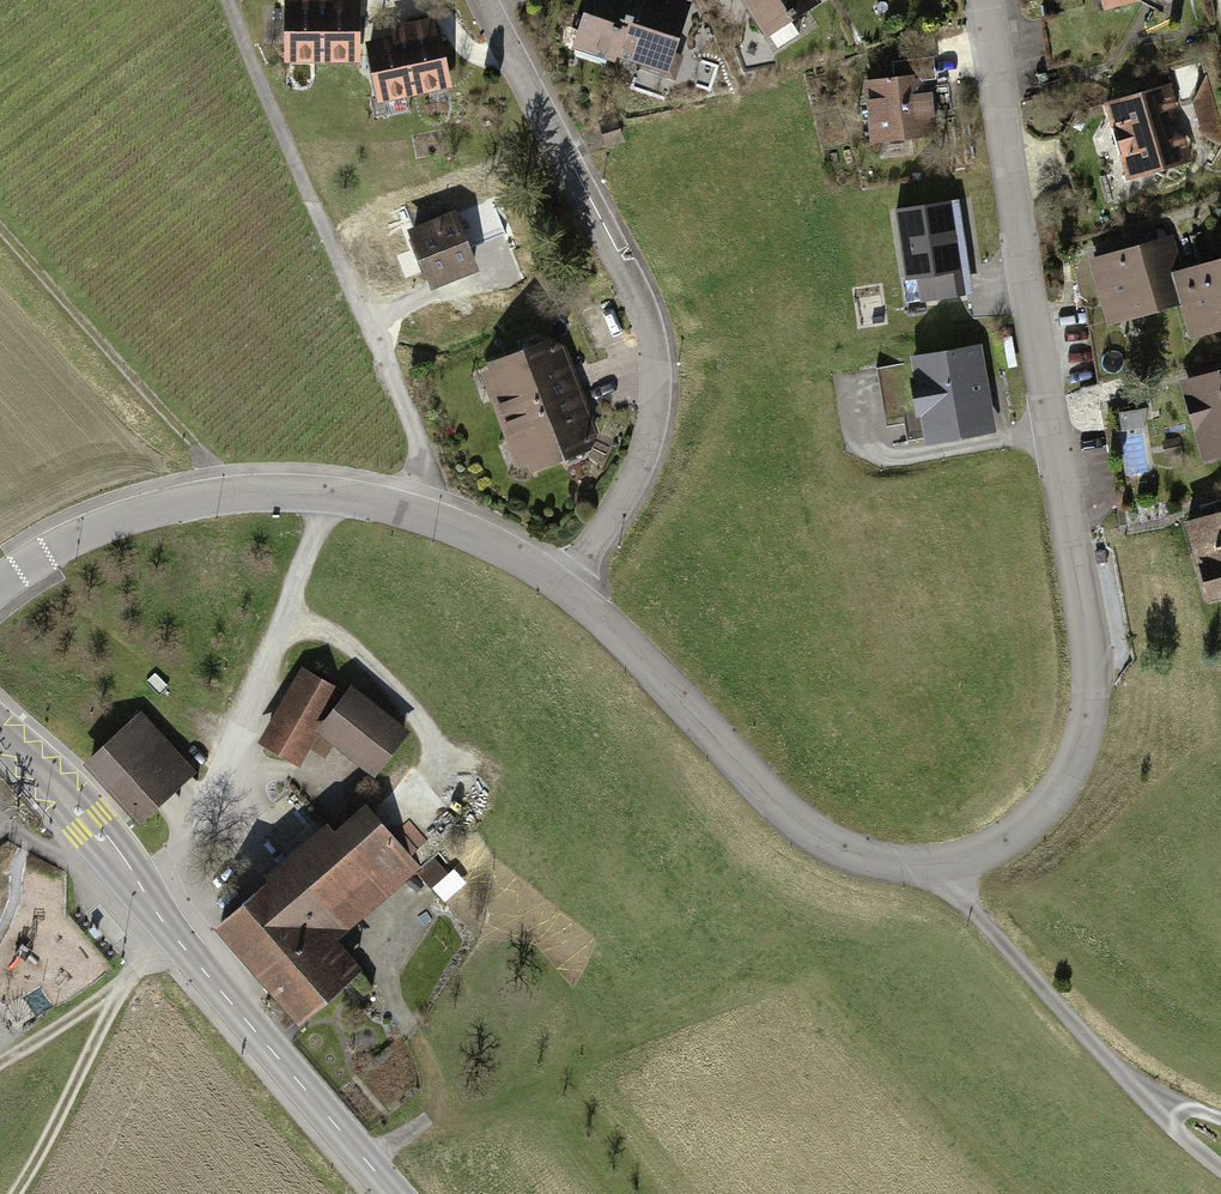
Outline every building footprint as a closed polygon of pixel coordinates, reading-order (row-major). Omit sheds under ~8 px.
[(360,6),(313,6),(313,0),(293,0),(293,6),(289,6),(288,61),(359,62),(360,6)] [(576,48),(618,62),(638,0),(592,0),(576,48)] [(620,58),(670,74),(692,6),(674,0),(639,0),(620,58)] [(764,4),(751,12),(777,53),(804,36),(794,22),(819,6),(815,0),(762,0),(764,4)] [(1112,10),(1148,0),(1109,0),(1112,10)] [(416,38),(370,48),(382,102),(451,88),(440,34),(436,35),(433,22),(413,26),(416,38)] [(896,82),(868,85),(874,143),(935,137),(929,81),(937,80),(934,58),(894,62),(896,82)] [(724,74),(709,77),(712,91),(726,89),(724,74)] [(1207,78),(1193,104),(1213,115),(1201,136),(1220,145),(1220,125),(1207,78)] [(1132,96),(1113,130),(1118,145),(1122,159),(1166,180),(1186,140),(1171,132),(1174,127),(1169,125),(1177,109),(1138,86),(1132,96)] [(609,110),(596,116),(606,138),(619,133),(609,110)] [(974,298),(960,203),(900,212),(910,279),(918,278),(923,305),(974,298)] [(455,216),(411,233),(433,289),(477,272),(455,216)] [(1199,236),(1190,239),(1197,259),(1205,256),(1199,236)] [(1167,240),(1092,262),(1104,306),(1129,299),(1135,319),(1186,305),(1167,240)] [(1177,274),(1189,318),(1195,338),(1220,332),(1220,331),(1220,262),(1177,274)] [(509,360),(512,368),(494,375),(503,398),(499,407),(505,423),(581,395),(563,348),(550,344),(509,360)] [(978,351),(916,362),(919,381),(914,382),(920,419),(936,416),(940,437),(991,428),(978,351)] [(919,381),(916,362),(878,368),(888,427),(906,424),(909,442),(940,437),(936,416),(920,419),(914,382),(919,381)] [(1184,383),(1208,467),(1220,463),(1220,372),(1184,383)] [(528,467),(546,460),(549,469),(591,453),(598,442),(581,395),(505,424),(511,440),(520,444),(528,467)] [(1191,527),(1215,603),(1220,601),(1220,517),(1191,527)] [(334,687),(303,669),(262,739),(293,757),(334,687)] [(403,729),(351,687),(320,725),(372,767),(403,729)] [(141,719),(91,765),(142,819),(192,772),(141,719)] [(332,827),(222,922),(304,1016),(350,976),(320,942),(415,861),(408,854),(392,835),(369,808),(338,834),(332,827)] [(408,821),(392,835),(408,854),(425,841),(408,821)] [(445,870),(436,861),(422,875),(430,884),(445,870)]
